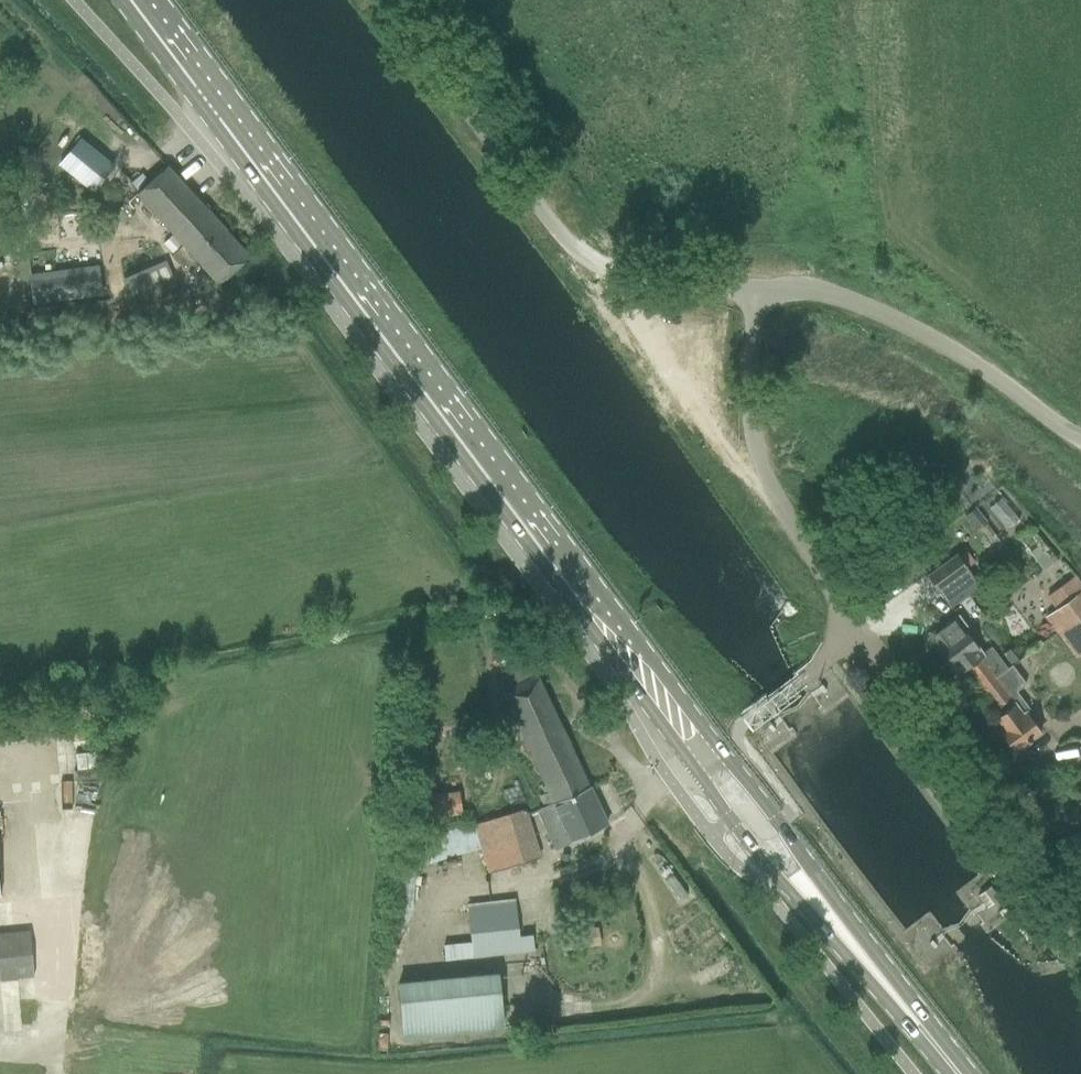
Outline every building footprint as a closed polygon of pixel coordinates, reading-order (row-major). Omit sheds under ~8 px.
[(80,138),(58,165),(93,193),(114,166),(80,138)] [(167,167),(136,195),(143,203),(170,233),(182,246),(172,255),(185,269),(195,261),(218,286),(232,272),(249,258),(201,205),(167,167)] [(165,263),(122,281),(129,297),(172,279),(165,263)] [(99,264),(32,273),(35,301),(103,293),(99,264)] [(965,516),(976,530),(986,523),(974,508),(965,516)] [(926,576),(937,591),(967,568),(956,553),(926,576)] [(1080,612),(1080,595),(1047,620),(1055,631),(1080,612)] [(1055,631),(1075,657),(1080,653),(1080,612),(1055,631)] [(966,669),(980,688),(1004,670),(1004,669),(996,660),(986,669),(979,659),(983,656),(963,629),(961,630),(953,620),(931,637),(940,648),(936,650),(950,670),(952,668),(958,676),(966,669)] [(1013,754),(1040,734),(1025,714),(1029,711),(1015,693),(1025,686),(1015,673),(1035,659),(1030,651),(1010,666),(1009,665),(1004,669),(1004,670),(980,688),(996,708),(997,707),(1002,714),(993,720),(1002,731),(998,734),(1013,754)] [(517,686),(502,691),(519,728),(539,771),(548,791),(553,803),(537,810),(555,849),(586,835),(606,826),(537,676),(517,686)] [(102,739),(73,740),(74,776),(103,775),(102,739)] [(457,770),(483,762),(477,743),(451,751),(457,770)] [(1066,780),(1073,790),(1080,785),(1080,771),(1066,780)] [(457,779),(414,784),(418,820),(462,814),(457,779)] [(492,819),(475,824),(479,842),(482,842),(491,872),(507,867),(539,858),(524,809),(492,818),(492,819)] [(986,908),(997,900),(989,889),(977,897),(986,908)] [(476,943),(443,947),(445,960),(534,951),(532,938),(518,940),(517,930),(515,898),(491,901),(468,906),(476,943)] [(1047,928),(1031,906),(1020,914),(1036,936),(1047,928)] [(595,925),(562,930),(565,948),(597,943),(595,925)] [(0,934),(0,979),(33,976),(29,931),(0,934)] [(404,1031),(500,1022),(496,974),(399,983),(404,1031)]
